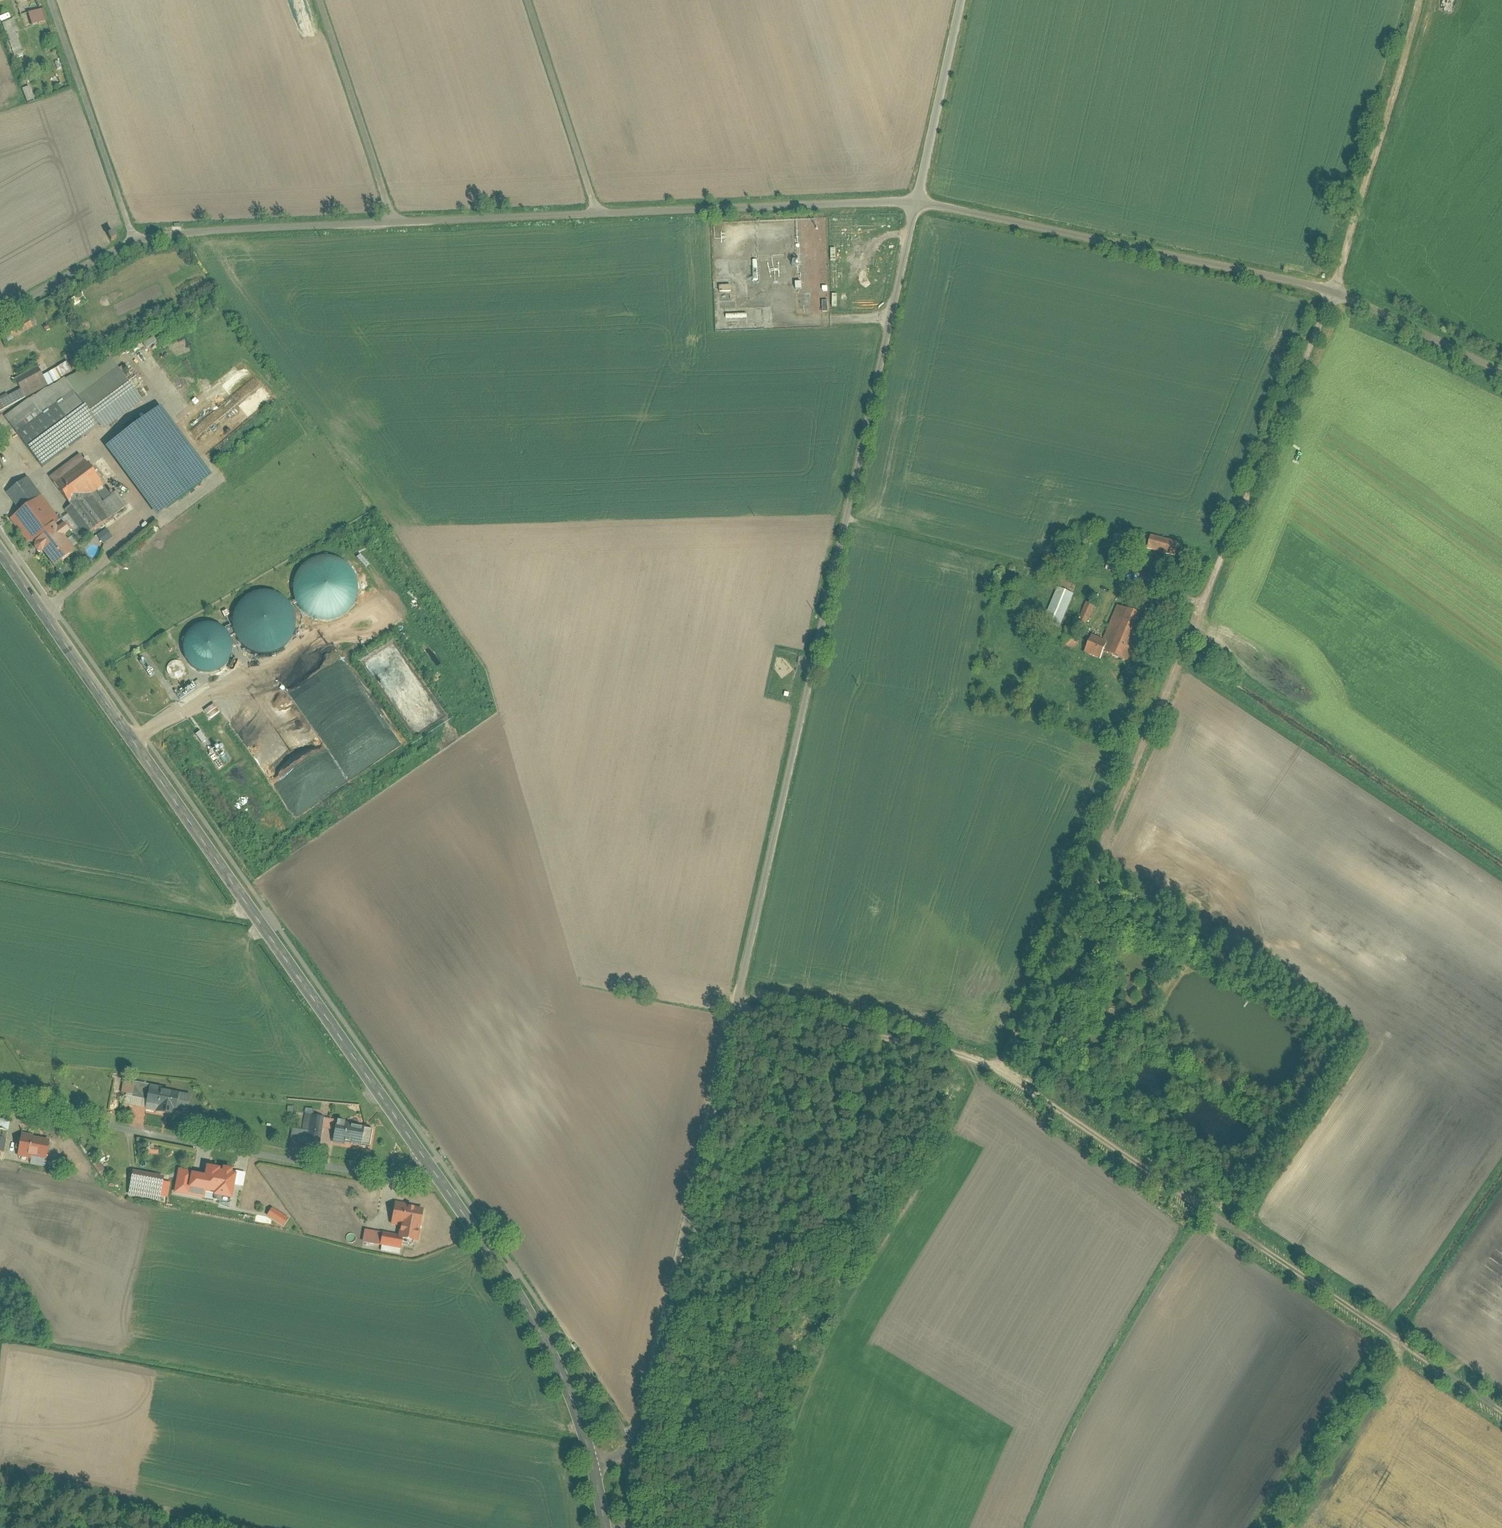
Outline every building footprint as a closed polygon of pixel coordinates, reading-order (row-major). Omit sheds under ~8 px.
[(43,9),(28,14),(32,26),(47,21),(43,9)] [(81,294),(70,300),(73,306),(84,300),(81,294)] [(146,347),(157,342),(154,337),(144,343),(146,347)] [(72,374),(66,363),(42,375),(38,368),(15,380),(20,390),(0,400),(0,411),(72,374)] [(118,369),(80,398),(104,430),(142,401),(118,369)] [(245,371),(230,386),(236,392),(250,377),(245,371)] [(88,423),(64,390),(33,412),(24,399),(0,416),(0,419),(33,463),(88,423)] [(163,411),(109,449),(157,516),(211,478),(163,411)] [(105,495),(75,456),(47,477),(70,507),(64,512),(84,538),(125,506),(112,489),(105,495)] [(70,532),(27,478),(6,495),(20,513),(10,521),(28,544),(37,545),(56,568),(75,553),(63,538),(70,532)] [(96,535),(102,545),(113,538),(107,529),(96,535)] [(1187,547),(1159,540),(1155,554),(1183,561),(1187,547)] [(352,608),(357,595),(356,581),(349,570),(338,562),(324,560),(311,564),(301,573),(296,586),(297,599),(303,611),(315,619),(328,621),(341,617),(352,608)] [(1063,589),(1047,583),(1033,616),(1049,623),(1063,589)] [(290,641),(295,628),(294,614),(287,602),(276,595),(263,592),(249,596),(239,606),(234,618),(235,632),(242,644),(253,652),(267,654),(280,650),(290,641)] [(1143,614),(1109,599),(1093,636),(1082,631),(1075,647),(1092,654),(1094,648),(1124,660),(1143,614)] [(1078,621),(1087,625),(1096,606),(1086,602),(1078,621)] [(227,663),(230,653),(230,643),(224,634),(216,628),(206,627),(196,630),(189,637),(185,646),(186,656),(191,665),(199,671),(209,672),(219,669),(227,663)] [(1069,632),(1056,628),(1053,637),(1066,641),(1069,632)] [(167,666),(175,678),(185,672),(178,660),(167,666)] [(214,703),(204,710),(210,719),(220,712),(214,703)] [(1131,975),(1121,974),(1120,979),(1117,978),(1116,989),(1132,991),(1133,981),(1130,981),(1131,975)] [(187,1094),(147,1087),(144,1108),(156,1110),(156,1115),(170,1118),(172,1110),(184,1112),(187,1094)] [(328,1119),(310,1116),(307,1130),(297,1128),(294,1142),(323,1147),(328,1119)] [(366,1127),(342,1123),(338,1141),(362,1146),(366,1127)] [(46,1140),(18,1135),(15,1154),(42,1159),(46,1140)] [(239,1173),(212,1167),(209,1182),(207,1190),(234,1196),(239,1173)] [(199,1174),(185,1171),(181,1194),(205,1199),(207,1190),(209,1182),(198,1180),(199,1174)] [(164,1182),(150,1178),(147,1192),(161,1195),(164,1182)] [(422,1207),(394,1201),(389,1222),(401,1225),(398,1240),(415,1244),(422,1207)] [(292,1217),(283,1212),(278,1220),(287,1226),(292,1217)]
